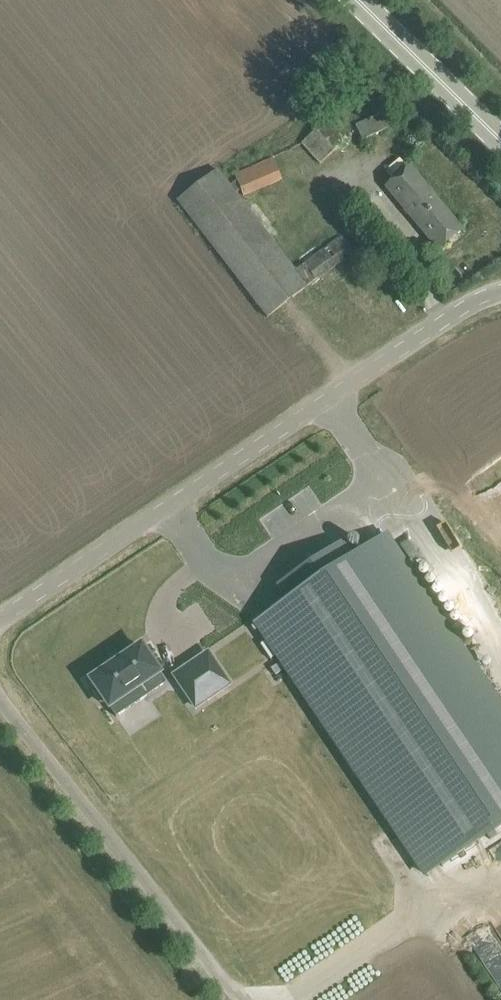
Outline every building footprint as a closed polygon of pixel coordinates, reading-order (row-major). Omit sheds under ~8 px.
[(363,140),(398,123),(391,108),(355,125),(363,140)] [(320,163),(345,141),(327,121),(302,144),(320,163)] [(296,271),(252,212),(237,193),(241,189),(244,197),(272,186),(282,181),(271,159),(235,175),(238,181),(232,185),(220,169),(179,200),(267,317),(353,252),(341,237),(296,271)] [(439,249),(460,231),(409,168),(387,186),(439,249)] [(371,208),(361,217),(379,239),(389,230),(371,208)] [(432,868),(500,823),(500,692),(395,529),(362,550),(352,534),(286,577),(296,593),(266,613),(432,868)] [(139,702),(189,670),(172,643),(121,675),(125,681),(122,683),(121,685),(130,698),(132,698),(135,696),(139,702)] [(254,685),(232,652),(200,673),(222,706),(254,685)]
